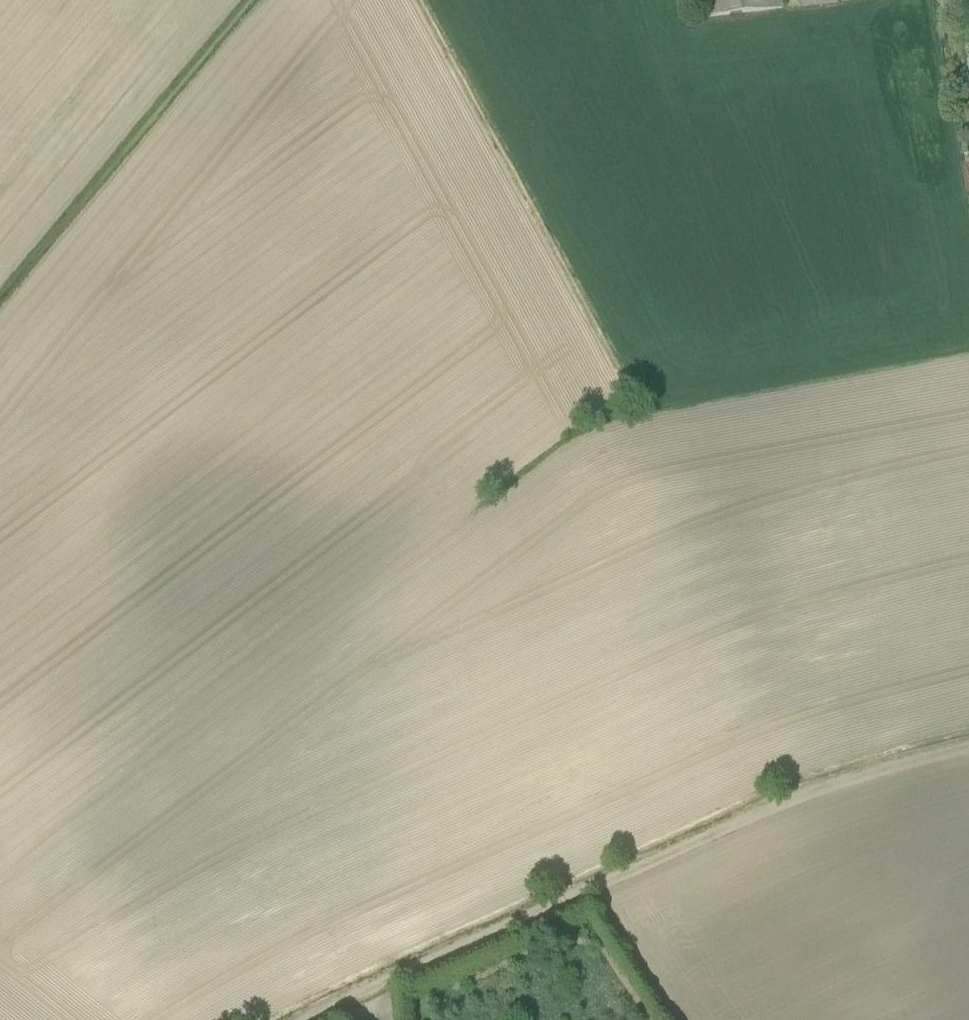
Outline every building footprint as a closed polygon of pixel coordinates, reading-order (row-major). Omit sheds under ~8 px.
[(702,19),(783,9),(782,0),(700,0),(702,19)]
